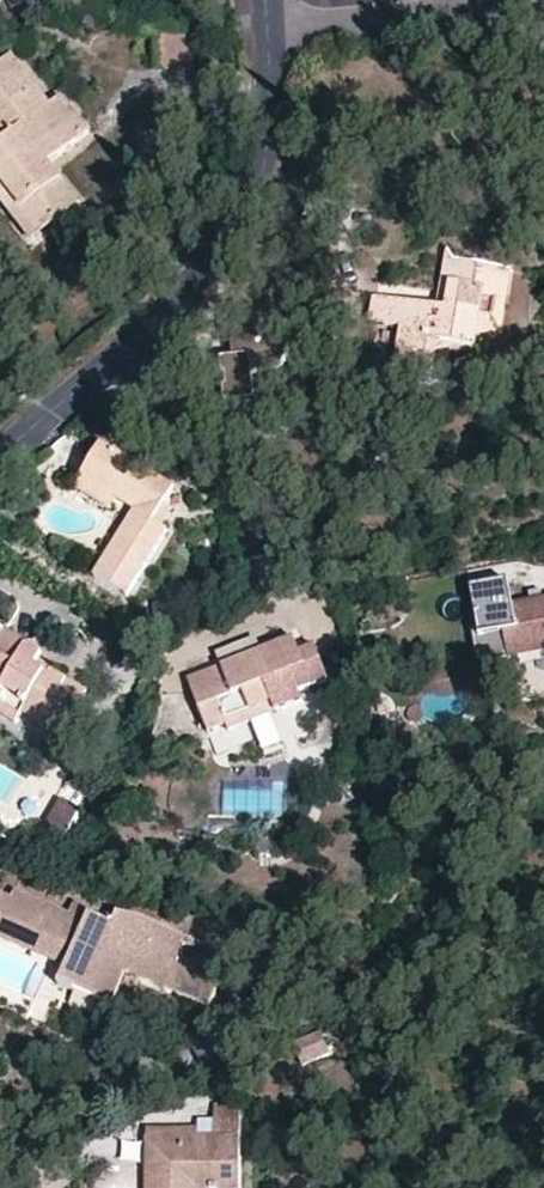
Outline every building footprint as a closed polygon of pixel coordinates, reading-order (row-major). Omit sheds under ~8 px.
[(0,69),(0,135),(6,142),(0,147),(0,196),(33,239),(81,201),(50,162),(90,130),(64,96),(52,105),(14,59),(0,69)] [(445,260),(437,306),(448,307),(455,261),(445,260)] [(493,319),(500,268),(455,261),(448,307),(437,306),(375,296),(370,321),(401,327),(414,329),(406,370),(426,375),(425,382),(446,386),(453,346),(475,349),(478,328),(481,316),(493,319)] [(513,271),(500,268),(493,319),(481,316),(478,328),(504,332),(513,271)] [(235,355),(236,359),(223,361),(225,377),(228,377),(229,388),(226,388),(227,404),(239,403),(237,410),(240,421),(244,426),(250,433),(261,437),(270,437),(277,436),(287,431),(291,427),(294,421),(297,411),(295,399),(292,393),(289,389),(281,382),(271,380),(262,381),(255,381),(254,371),(259,373),(263,373),(268,372),(277,370),(282,367),(287,360),(291,351),(290,343),(287,332),(285,327),(282,321),(271,316),(260,315),(255,316),(249,318),(244,321),(240,326),(236,331),(233,336),(232,347),(235,355)] [(395,368),(406,370),(414,329),(401,327),(395,368)] [(164,504),(175,486),(103,442),(81,478),(117,500),(134,510),(97,574),(130,595),(168,531),(164,527),(155,523),(164,504)] [(111,511),(117,500),(81,478),(74,490),(111,511)] [(174,510),(164,504),(155,523),(164,527),(174,510)] [(513,603),(508,580),(473,586),(481,635),(505,631),(511,657),(543,650),(543,597),(513,603)] [(53,671),(49,677),(36,669),(44,657),(45,652),(5,629),(0,637),(0,695),(1,695),(0,696),(0,714),(17,724),(23,715),(61,736),(85,690),(53,671)] [(292,637),(257,650),(219,664),(187,678),(206,729),(224,722),(227,729),(300,701),(297,691),(327,679),(313,645),(298,651),(292,637)] [(215,653),(219,664),(257,650),(253,638),(215,653)] [(57,664),(44,657),(36,669),(49,677),(53,671),(57,664)] [(84,809),(63,802),(54,834),(74,840),(84,809)] [(9,821),(0,818),(0,837),(4,838),(9,821)] [(72,946),(65,962),(56,983),(72,990),(73,987),(108,1002),(122,970),(162,988),(164,984),(175,988),(173,993),(205,1007),(228,958),(137,917),(119,909),(117,913),(112,924),(91,915),(93,910),(74,902),(69,914),(15,889),(11,898),(0,893),(0,931),(3,924),(57,948),(60,941),(72,946)] [(72,946),(60,941),(57,948),(3,924),(0,931),(0,933),(65,962),(72,946)] [(316,1034),(289,1046),(299,1067),(326,1055),(316,1034)] [(238,1135),(238,1106),(215,1106),(214,1134),(238,1135)] [(238,1135),(214,1134),(157,1136),(155,1166),(150,1166),(150,1187),(239,1187),(238,1135)] [(146,1135),(145,1165),(150,1166),(155,1166),(157,1136),(146,1135)] [(150,1166),(145,1165),(138,1164),(137,1187),(150,1187),(150,1166)]
